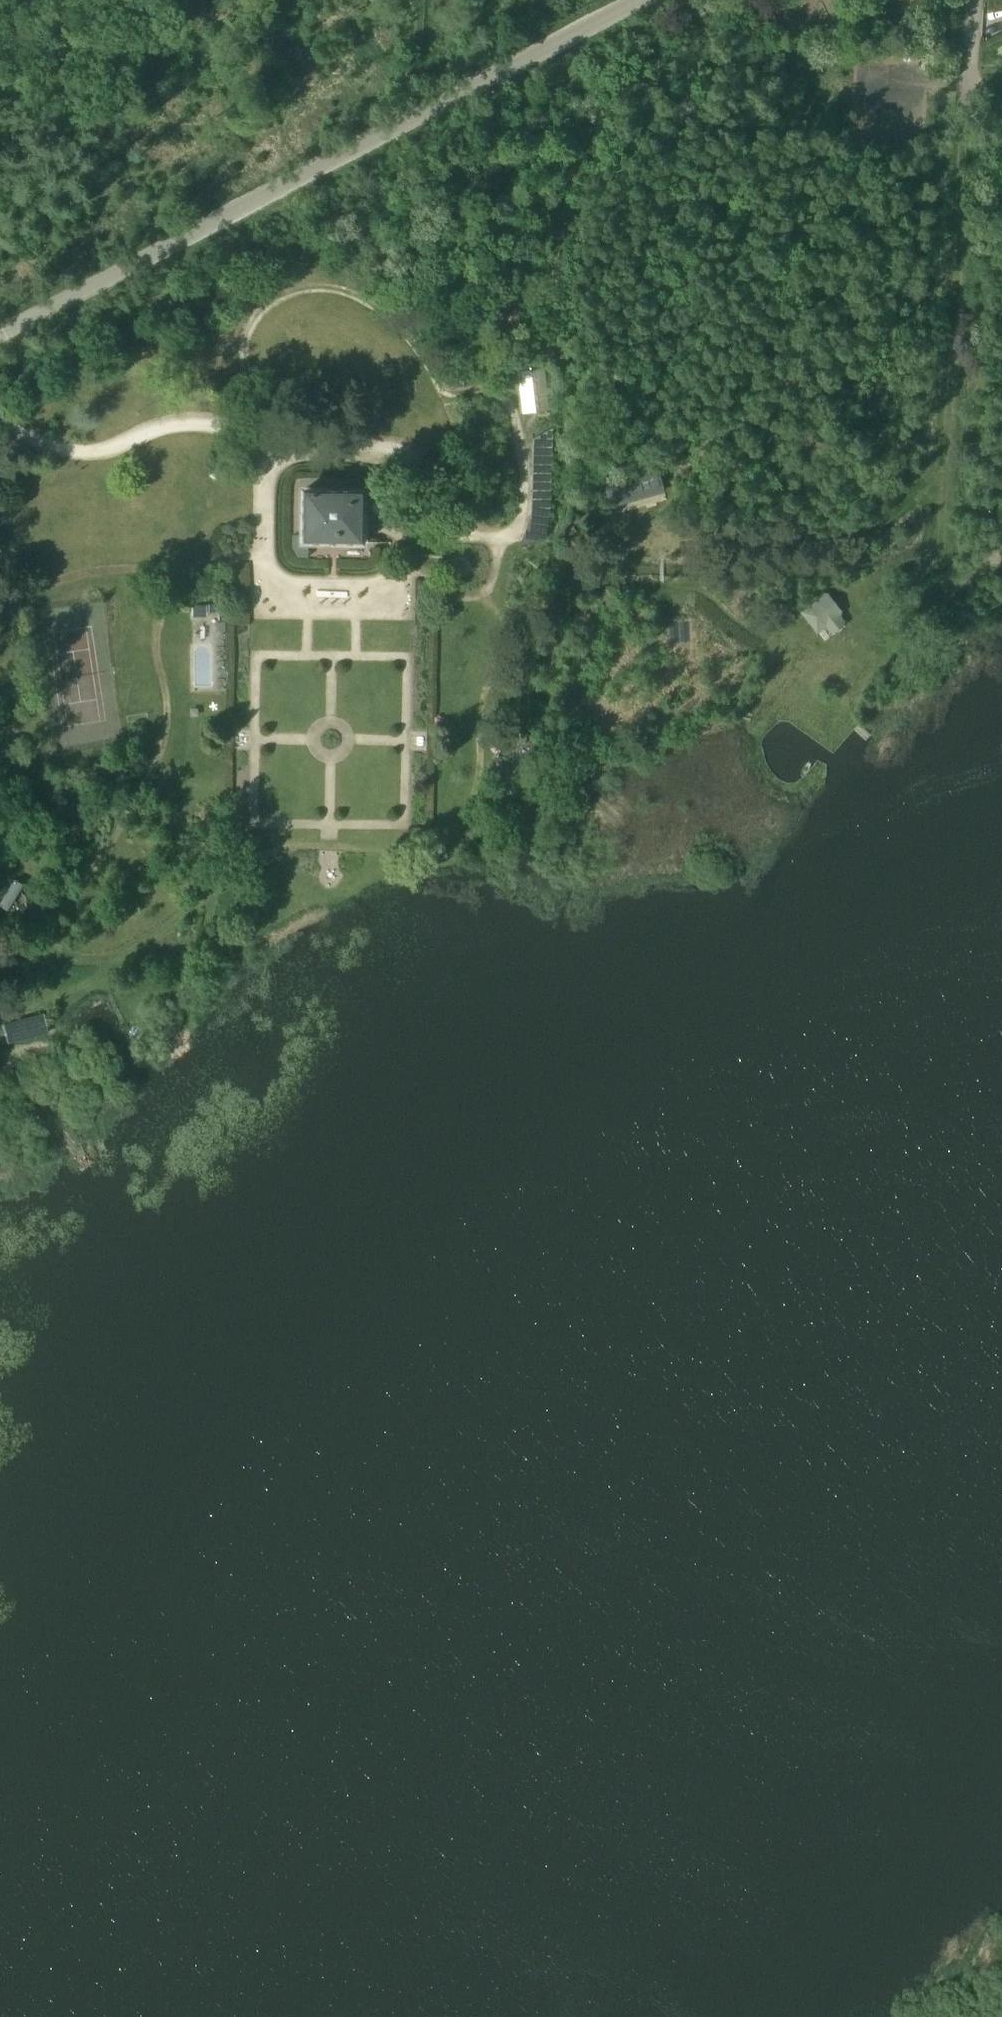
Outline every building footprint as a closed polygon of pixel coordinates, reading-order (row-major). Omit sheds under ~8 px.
[(517,369),(521,410),(548,408),(544,367),(517,369)] [(659,471),(604,486),(609,503),(663,488),(659,471)] [(307,557),(308,542),(363,542),(363,490),(303,490),(302,535),(292,535),(291,547),(297,557),(307,557)] [(4,1021),(6,1033),(45,1026),(42,1014),(4,1021)]
